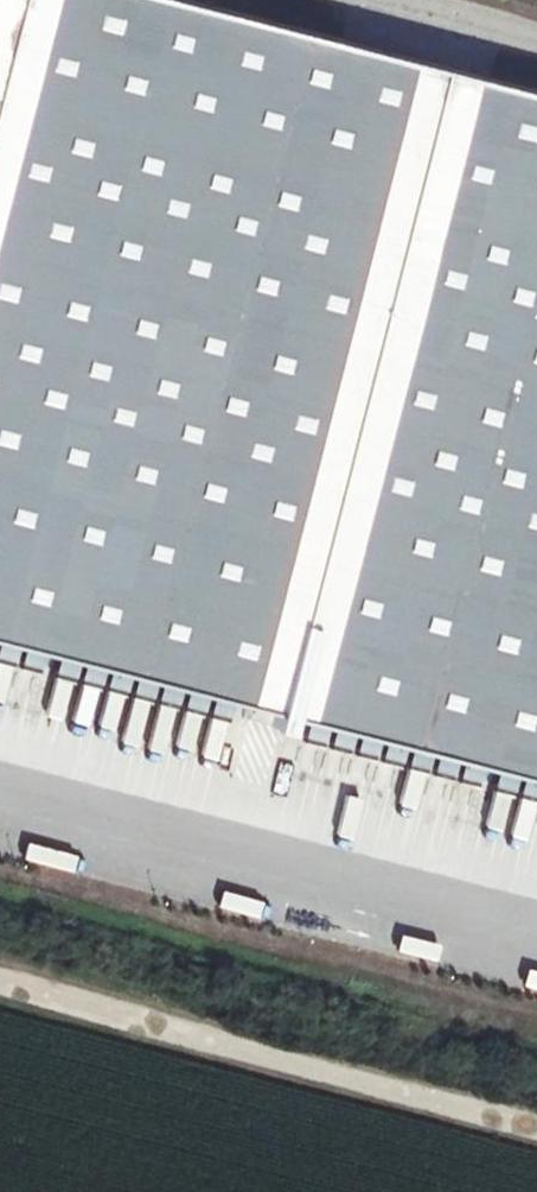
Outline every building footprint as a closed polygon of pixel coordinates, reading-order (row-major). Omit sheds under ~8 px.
[(536,775),(536,88),(196,0),(0,0),(0,636),(536,775)] [(426,944),(421,964),(462,974),(466,954),(426,944)] [(504,963),(500,982),(536,991),(536,970),(504,963)]
